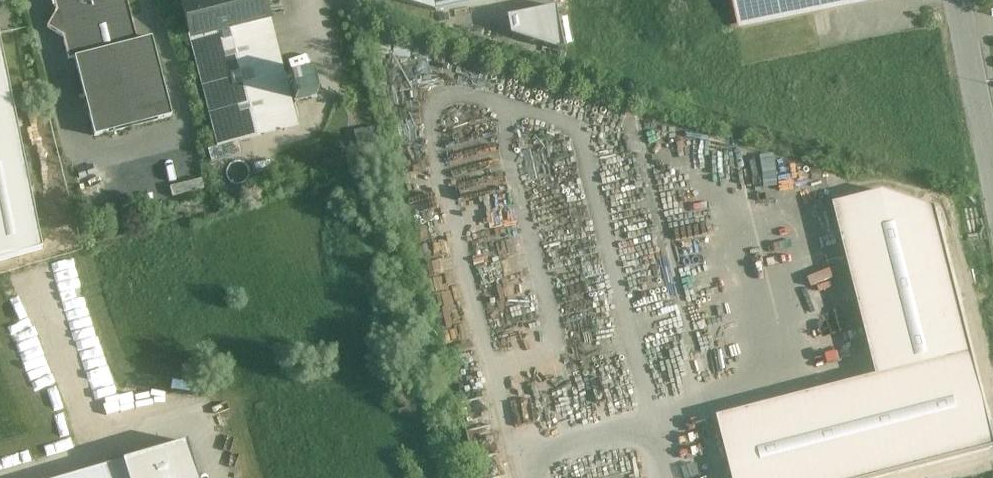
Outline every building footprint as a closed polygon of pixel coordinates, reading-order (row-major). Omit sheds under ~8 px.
[(94,136),(172,116),(151,38),(137,41),(127,0),(53,0),(56,11),(47,27),(63,37),(69,59),(75,58),(94,136)] [(182,7),(189,35),(268,14),(264,0),(209,0),(182,7)] [(437,11),(437,12),(494,0),(398,0),(437,11)] [(740,25),(861,0),(734,0),(740,25)] [(517,46),(567,41),(563,9),(514,14),(517,46)] [(268,14),(189,35),(217,147),(297,126),(268,14)] [(42,249),(0,41),(0,261),(42,249)] [(311,73),(289,78),(295,100),(316,95),(311,73)] [(246,175),(215,185),(220,197),(250,187),(246,175)] [(717,418),(731,477),(871,477),(992,448),(992,438),(936,207),(887,192),(837,204),(880,378),(717,418)] [(120,462),(124,477),(198,477),(188,441),(120,462)] [(66,477),(124,477),(120,462),(66,477)]
